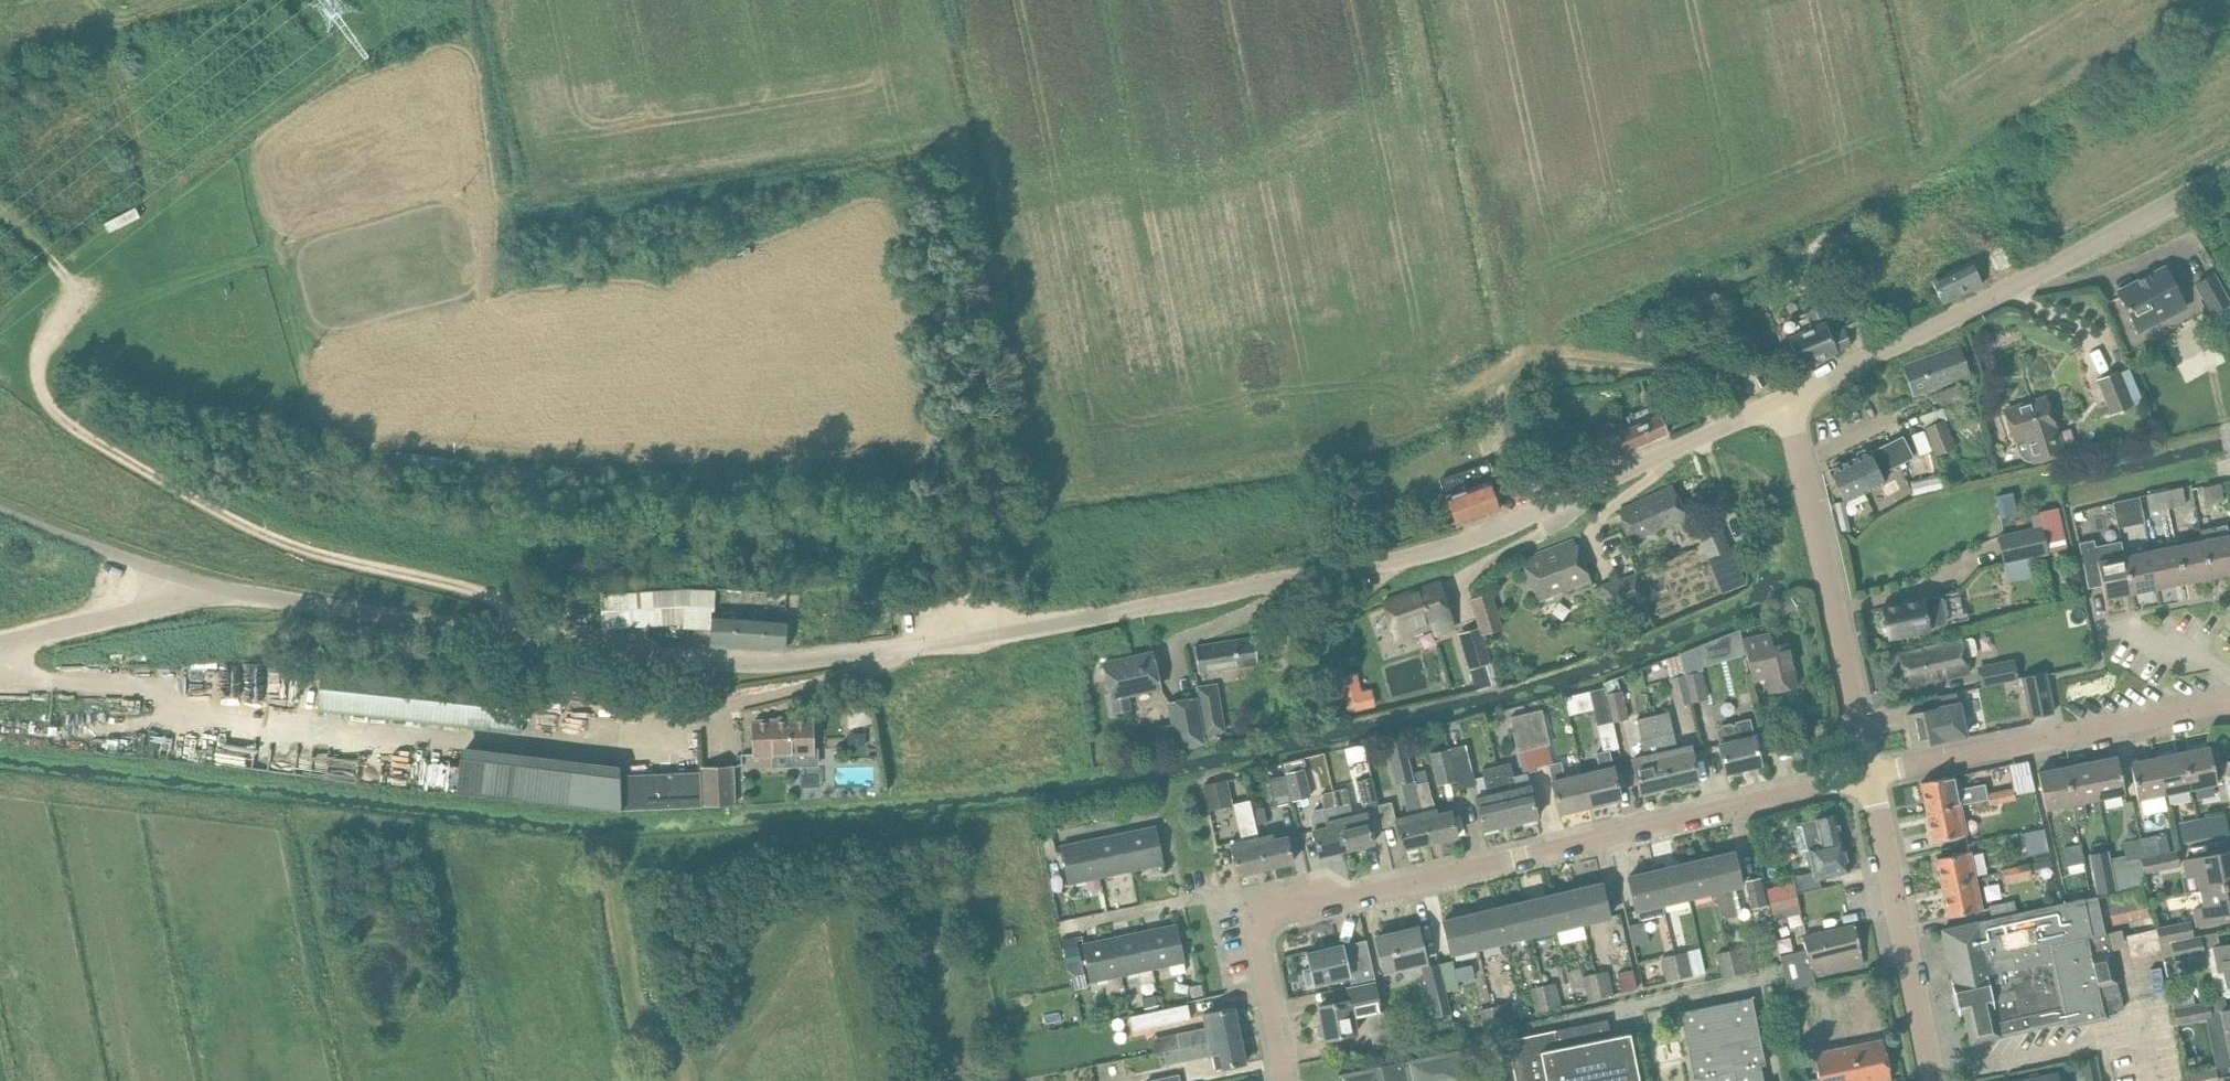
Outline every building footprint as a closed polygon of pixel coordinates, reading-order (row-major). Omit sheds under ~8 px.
[(1922,193),(1896,206),(1899,213),(1925,200),(1922,193)] [(2005,245),(1987,253),(1996,273),(2014,265),(2005,245)] [(1855,260),(1843,266),(1849,279),(1862,273),(1855,260)] [(1933,283),(1942,302),(1983,284),(1973,264),(1933,283)] [(2183,301),(2166,267),(2148,276),(2139,280),(2140,280),(2118,291),(2138,331),(2151,325),(2148,319),(2183,301)] [(2212,311),(2228,302),(2213,274),(2197,283),(2212,311)] [(1851,345),(1844,329),(1843,326),(1828,333),(1823,322),(1830,319),(1824,306),(1809,313),(1814,325),(1788,337),(1801,367),(1838,352),(1838,351),(1851,345)] [(1937,354),(1902,366),(1912,395),(1969,372),(1961,347),(1937,355),(1937,354)] [(2129,368),(2119,372),(2098,380),(2112,414),(2143,402),(2129,368)] [(2062,453),(2052,420),(2045,399),(2005,411),(2013,439),(2015,438),(2019,451),(2020,453),(2021,454),(2023,456),(2026,459),(2028,460),(2030,460),(2032,461),(2039,459),(2039,460),(2062,453)] [(1661,414),(1591,444),(1599,462),(1669,432),(1661,414)] [(1944,422),(1926,429),(1934,453),(1953,446),(1944,422)] [(1888,442),(1899,464),(1914,456),(1903,435),(1888,442)] [(1857,458),(1850,461),(1864,492),(1885,482),(1881,474),(1899,464),(1888,442),(1867,453),(1866,450),(1863,449),(1857,453),(1856,455),(1857,458)] [(1573,452),(1557,458),(1562,472),(1578,465),(1573,452)] [(1864,492),(1850,461),(1842,465),(1841,462),(1839,461),(1832,464),(1831,467),(1832,470),(1829,471),(1844,501),(1864,492)] [(1941,473),(1910,481),(1914,496),(1944,489),(1941,473)] [(1447,496),(1457,525),(1499,510),(1489,481),(1447,496)] [(2195,505),(2206,503),(2206,504),(2224,501),(2220,483),(2192,489),(2195,505)] [(1686,514),(1682,506),(1673,485),(1618,510),(1631,538),(1686,514)] [(2165,490),(2168,508),(2185,504),(2182,487),(2165,490)] [(2002,514),(2019,510),(2014,490),(1997,495),(2002,514)] [(2168,508),(2165,490),(2148,494),(2151,511),(2168,508)] [(2113,502),(2119,528),(2145,522),(2139,496),(2113,502)] [(2048,554),(2048,551),(2066,547),(2061,523),(2042,527),(2042,525),(1997,535),(2004,563),(2048,554)] [(1722,528),(1700,537),(1709,559),(1731,550),(1722,528)] [(2202,540),(2210,577),(2229,573),(2229,540),(2229,534),(2202,540)] [(2131,593),(2124,556),(2121,541),(2095,546),(2094,539),(2079,542),(2088,588),(2102,585),(2105,598),(2131,593)] [(2184,582),(2210,577),(2202,540),(2176,545),(2184,582)] [(1588,578),(1581,562),(1573,541),(1524,560),(1538,597),(1588,578)] [(2176,545),(2150,550),(2157,587),(2184,582),(2176,545)] [(2157,587),(2150,550),(2124,556),(2131,593),(2157,587)] [(1619,581),(1602,587),(1608,608),(1625,603),(1619,581)] [(1396,638),(1431,626),(1435,636),(1456,628),(1440,582),(1383,602),(1396,638)] [(602,594),(602,599),(604,628),(683,624),(683,628),(713,630),(712,646),(783,651),(785,618),(714,613),(716,589),(602,594)] [(1477,628),(1480,633),(1502,626),(1492,592),(1469,599),(1477,628)] [(1958,592),(1941,595),(1923,599),(1884,607),(1890,636),(1928,628),(1928,627),(1969,619),(1967,612),(1963,613),(1958,592)] [(1742,628),(1750,663),(1754,681),(1768,678),(1771,691),(1796,686),(1786,643),(1773,646),(1770,633),(1759,635),(1756,625),(1742,628)] [(1489,663),(1480,633),(1477,628),(1458,634),(1469,669),(1489,663)] [(1258,664),(1258,658),(1254,636),(1194,646),(1198,673),(1258,664)] [(1969,670),(1966,658),(1975,655),(1977,652),(1974,639),(1971,637),(1961,639),(1960,637),(1898,653),(1907,686),(1969,670)] [(1160,687),(1157,674),(1152,652),(1104,663),(1111,698),(1112,697),(1115,712),(1130,708),(1127,694),(1160,687)] [(1682,656),(1692,700),(1705,697),(1694,653),(1682,656)] [(1676,704),(1692,700),(1682,656),(1680,657),(1679,655),(1665,659),(1676,704)] [(2015,659),(1982,666),(1986,683),(2019,676),(2015,659)] [(525,688),(394,674),(322,667),(318,709),(521,731),(525,692),(525,688)] [(1340,674),(1349,711),(1378,704),(1373,685),(1363,688),(1359,669),(1340,674)] [(2053,712),(2045,672),(2022,676),(2030,717),(2053,712)] [(1216,683),(1200,686),(1208,735),(1224,733),(1216,683)] [(1582,773),(1589,805),(1621,797),(1610,750),(1620,748),(1613,721),(1607,693),(1606,687),(1591,690),(1604,749),(1597,751),(1601,768),(1582,773)] [(1623,689),(1607,693),(1613,721),(1629,717),(1623,689)] [(1935,697),(1937,708),(1907,714),(1914,745),(1944,739),(1944,738),(1963,734),(1955,693),(1935,697)] [(1199,697),(1168,702),(1176,749),(1207,743),(1199,697)] [(869,703),(847,707),(851,728),(872,725),(869,703)] [(1528,713),(1536,747),(1551,743),(1543,709),(1528,713)] [(1668,711),(1652,715),(1669,786),(1698,779),(1690,746),(1677,749),(1673,731),(1668,711)] [(1518,751),(1536,747),(1528,713),(1511,717),(1518,751)] [(1669,786),(1652,715),(1637,719),(1641,739),(1642,739),(1646,756),(1632,759),(1640,792),(1669,786)] [(818,748),(812,748),(811,719),(753,721),(754,755),(770,754),(773,756),(773,766),(792,765),(819,765),(818,748)] [(1761,764),(1756,742),(1754,736),(1749,719),(1735,722),(1736,724),(1734,725),(1732,722),(1723,725),(1721,727),(1716,729),(1720,744),(1719,744),(1721,751),(1726,772),(1761,764)] [(1379,805),(1384,827),(1396,824),(1402,849),(1430,842),(1416,784),(1404,736),(1385,741),(1395,784),(1402,783),(1409,815),(1408,815),(1409,820),(1396,823),(1391,801),(1379,804),(1379,805)] [(1468,744),(1451,748),(1457,779),(1459,788),(1476,785),(1468,744)] [(2183,752),(2190,789),(2217,783),(2209,746),(2183,752)] [(1457,779),(1451,748),(1431,752),(1437,784),(1457,779)] [(627,811),(698,808),(695,772),(621,774),(621,770),(465,751),(460,790),(627,811)] [(2183,752),(2156,757),(2164,794),(2190,789),(2183,752)] [(2118,756),(2091,761),(2098,798),(2125,793),(2118,756)] [(2164,794),(2156,757),(2130,762),(2137,799),(2164,794)] [(1558,812),(1589,805),(1582,773),(1566,776),(1562,760),(1547,763),(1558,812)] [(2084,801),(2098,798),(2091,761),(2064,767),(2072,804),(2075,817),(2087,815),(2084,801)] [(1510,762),(1497,765),(1510,823),(1538,817),(1527,773),(1514,776),(1510,762)] [(1510,823),(1497,765),(1483,768),(1489,793),(1475,797),(1483,830),(1510,823)] [(695,770),(695,772),(698,808),(736,805),(734,767),(695,770)] [(2045,809),(2072,804),(2064,767),(2038,772),(2045,809)] [(1287,773),(1287,775),(1292,801),(1311,797),(1306,769),(1287,773)] [(1292,801),(1287,775),(1271,778),(1276,804),(1292,801)] [(1921,782),(1927,811),(1960,805),(1988,799),(1987,793),(1987,792),(1985,783),(1957,789),(1954,775),(1921,782)] [(1365,809),(1379,805),(1379,804),(1373,777),(1358,780),(1365,809)] [(1229,779),(1205,784),(1209,810),(1233,805),(1229,779)] [(1428,781),(1416,784),(1430,842),(1457,836),(1451,810),(1438,813),(1436,808),(1432,796),(1428,781)] [(2013,786),(2000,789),(2002,802),(2015,799),(2014,794),(2014,793),(2013,786)] [(1347,788),(1333,791),(1346,849),(1374,843),(1368,817),(1355,820),(1347,788)] [(2000,789),(1987,792),(1987,793),(1988,799),(1989,805),(2002,802),(2000,789)] [(1319,855),(1346,849),(1333,791),(1322,794),(1325,808),(1324,808),(1327,822),(1326,823),(1327,827),(1313,831),(1319,855)] [(1266,868),(1259,839),(1256,826),(1252,811),(1249,799),(1235,803),(1244,839),(1230,842),(1238,875),(1266,868)] [(1125,818),(1139,815),(1137,805),(1123,808),(1125,818)] [(1966,834),(1960,805),(1927,811),(1933,841),(1966,834)] [(1264,808),(1252,811),(1256,826),(1268,823),(1264,808)] [(1113,810),(1100,813),(1103,823),(1116,820),(1113,810)] [(1799,852),(1808,850),(1813,870),(1792,875),(1794,882),(1794,884),(1796,892),(1821,887),(1819,878),(1849,871),(1835,813),(1792,824),(1799,852)] [(2197,821),(2200,838),(2227,833),(2223,815),(2197,821)] [(2200,838),(2197,821),(2179,824),(2183,842),(2200,838)] [(1124,832),(1132,870),(1163,864),(1156,826),(1124,832)] [(1052,831),(1040,833),(1044,851),(1055,848),(1052,831)] [(1132,870),(1124,832),(1092,839),(1100,877),(1132,870)] [(1259,839),(1266,868),(1293,862),(1287,836),(1273,839),(1272,835),(1259,839)] [(2157,835),(2140,839),(2144,856),(2161,853),(2157,835)] [(1100,877),(1092,839),(1061,845),(1069,883),(1100,877)] [(2047,839),(2030,843),(2032,854),(2050,850),(2047,839)] [(2144,856),(2140,839),(2123,843),(2126,856),(2127,860),(2129,859),(2137,858),(2141,857),(2144,856)] [(2067,866),(2084,862),(2080,845),(2063,848),(2067,866)] [(2108,849),(2089,853),(2097,894),(2116,890),(2112,870),(2111,860),(2108,849)] [(2175,850),(2141,857),(2142,863),(2144,869),(2144,872),(2178,865),(2175,850)] [(1937,858),(1943,887),(1975,881),(1970,851),(1937,858)] [(2200,892),(2229,886),(2229,851),(2184,860),(2187,876),(2196,874),(2200,892)] [(1708,858),(1715,890),(1722,918),(1739,914),(1732,886),(1742,884),(1734,852),(1708,858)] [(2125,856),(2111,860),(2112,870),(2116,890),(2131,887),(2147,883),(2144,872),(2144,869),(2142,863),(2141,857),(2137,858),(2129,859),(2127,860),(2126,856),(2125,856)] [(1689,896),(1715,890),(1708,858),(1681,865),(1689,896)] [(2030,864),(2017,866),(2019,878),(2032,875),(2030,864)] [(1681,865),(1654,871),(1662,903),(1663,902),(1689,896),(1681,865)] [(2019,878),(2017,866),(2004,868),(2006,880),(2019,878)] [(1662,903),(1654,871),(1628,877),(1633,899),(1638,921),(1666,914),(1663,902),(1662,903)] [(1762,878),(1746,882),(1752,908),(1768,904),(1762,878)] [(1794,881),(1764,888),(1771,919),(1801,912),(1794,881)] [(1981,910),(1975,881),(1943,887),(1949,916),(1981,910)] [(1602,884),(1576,890),(1583,921),(1610,915),(1602,884)] [(2200,892),(2203,910),(2195,911),(2197,924),(2229,917),(2229,886),(2200,892)] [(2144,888),(2105,896),(2111,925),(2150,917),(2144,888)] [(1576,890),(1549,896),(1556,928),(1583,921),(1576,890)] [(1530,934),(1556,928),(1549,896),(1522,902),(1530,934)] [(2109,935),(2106,936),(2098,899),(2017,915),(1992,920),(1942,930),(1953,981),(1952,981),(1959,1015),(1964,1014),(1971,1043),(2033,1029),(2033,1028),(2064,1021),(2066,1027),(2108,1017),(2106,1012),(2124,1008),(2119,987),(2109,935)] [(1992,920),(2017,915),(2014,901),(1989,906),(1992,920)] [(1522,902),(1496,909),(1503,940),(1530,934),(1522,902)] [(1496,909),(1469,915),(1477,946),(1503,940),(1496,909)] [(1682,934),(1677,909),(1666,912),(1674,950),(1684,948),(1681,934),(1682,934)] [(1450,953),(1477,946),(1469,915),(1443,921),(1450,953)] [(2188,922),(2156,929),(2159,945),(2191,938),(2188,922)] [(1645,923),(1629,926),(1634,945),(1650,941),(1645,923)] [(1177,924),(1145,930),(1153,968),(1185,962),(1177,924)] [(1814,975),(1842,969),(1864,964),(1855,925),(1803,937),(1808,958),(1783,964),(1789,989),(1816,983),(1814,975)] [(1425,962),(1422,949),(1417,927),(1376,937),(1385,972),(1425,962)] [(1145,930),(1114,937),(1122,975),(1153,968),(1145,930)] [(2159,945),(2160,950),(2163,962),(2203,953),(2199,936),(2191,938),(2159,945)] [(1061,940),(1065,958),(1079,955),(1075,937),(1061,940)] [(1122,975),(1114,937),(1082,944),(1090,981),(1122,975)] [(1350,975),(1353,986),(1376,981),(1366,940),(1307,953),(1311,968),(1303,970),(1306,985),(1350,975)] [(2213,948),(2218,971),(2211,972),(2217,999),(2229,996),(2229,992),(2229,986),(2229,944),(2213,948)] [(1748,946),(1731,949),(1736,972),(1752,969),(1748,946)] [(1736,972),(1731,949),(1715,952),(1720,975),(1736,972)] [(1675,955),(1680,978),(1692,975),(1687,952),(1675,955)] [(1680,978),(1675,955),(1663,957),(1667,980),(1680,978)] [(1081,959),(1066,962),(1069,978),(1072,978),(1084,975),(1081,959)] [(1437,963),(1443,992),(1460,988),(1458,980),(1475,976),(1473,968),(1456,971),(1453,959),(1437,963)] [(1444,996),(1443,992),(1437,963),(1423,966),(1430,999),(1444,996)] [(1623,990),(1639,986),(1634,967),(1619,971),(1623,990)] [(1596,973),(1602,996),(1615,993),(1609,970),(1596,973)] [(1602,996),(1596,973),(1583,976),(1586,988),(1589,999),(1602,996)] [(1084,975),(1072,978),(1075,990),(1087,987),(1084,975)] [(1383,1013),(1376,981),(1353,986),(1356,998),(1318,1006),(1322,1021),(1319,1022),(1318,1025),(1320,1035),(1323,1037),(1325,1036),(1326,1039),(1357,1033),(1354,1020),(1383,1013)] [(1545,986),(1549,1008),(1562,1006),(1558,983),(1545,986)] [(1190,986),(1192,997),(1203,995),(1201,984),(1190,986)] [(1549,1008),(1545,986),(1532,989),(1537,1011),(1549,1008)] [(1586,988),(1572,992),(1574,1002),(1589,999),(1586,988)] [(2172,1008),(2193,1003),(2191,994),(2182,996),(2180,989),(2169,991),(2172,1008)] [(1155,995),(1142,998),(1144,1009),(1158,1006),(1155,995)] [(1759,1065),(1765,1064),(1751,997),(1680,1012),(1694,1079),(1699,1078),(1700,1080),(1763,1080),(1759,1065)] [(2193,1003),(2172,1008),(2176,1024),(2209,1017),(2206,1001),(2193,1003)] [(1188,1003),(1129,1015),(1133,1031),(1191,1019),(1188,1003)] [(1494,1008),(1498,1030),(1511,1027),(1506,1005),(1494,1008)] [(1164,1051),(1209,1041),(1239,1035),(1234,1007),(1203,1014),(1206,1028),(1177,1034),(1180,1047),(1164,1051)] [(1498,1030),(1494,1008),(1481,1010),(1486,1032),(1498,1030)] [(2222,1010),(2211,1013),(2217,1042),(2212,1043),(2217,1065),(2229,1062),(2229,1009),(2222,1010)] [(1628,1031),(1611,1034),(1607,1017),(1507,1038),(1515,1080),(1638,1080),(1628,1031)] [(1245,1063),(1239,1035),(1209,1041),(1164,1051),(1166,1064),(1185,1060),(1185,1059),(1198,1056),(1198,1058),(1212,1055),(1215,1069),(1245,1063)] [(1891,1080),(1882,1039),(1813,1053),(1818,1080),(1885,1080),(1891,1080)] [(1377,1066),(1338,1074),(1339,1080),(1465,1080),(1458,1049),(1377,1066)] [(2081,1060),(2085,1080),(2099,1080),(2095,1057),(2081,1060)] [(2186,1074),(2187,1080),(2216,1080),(2213,1068),(2186,1074)] [(2057,1072),(2013,1080),(2059,1080),(2057,1072)]
